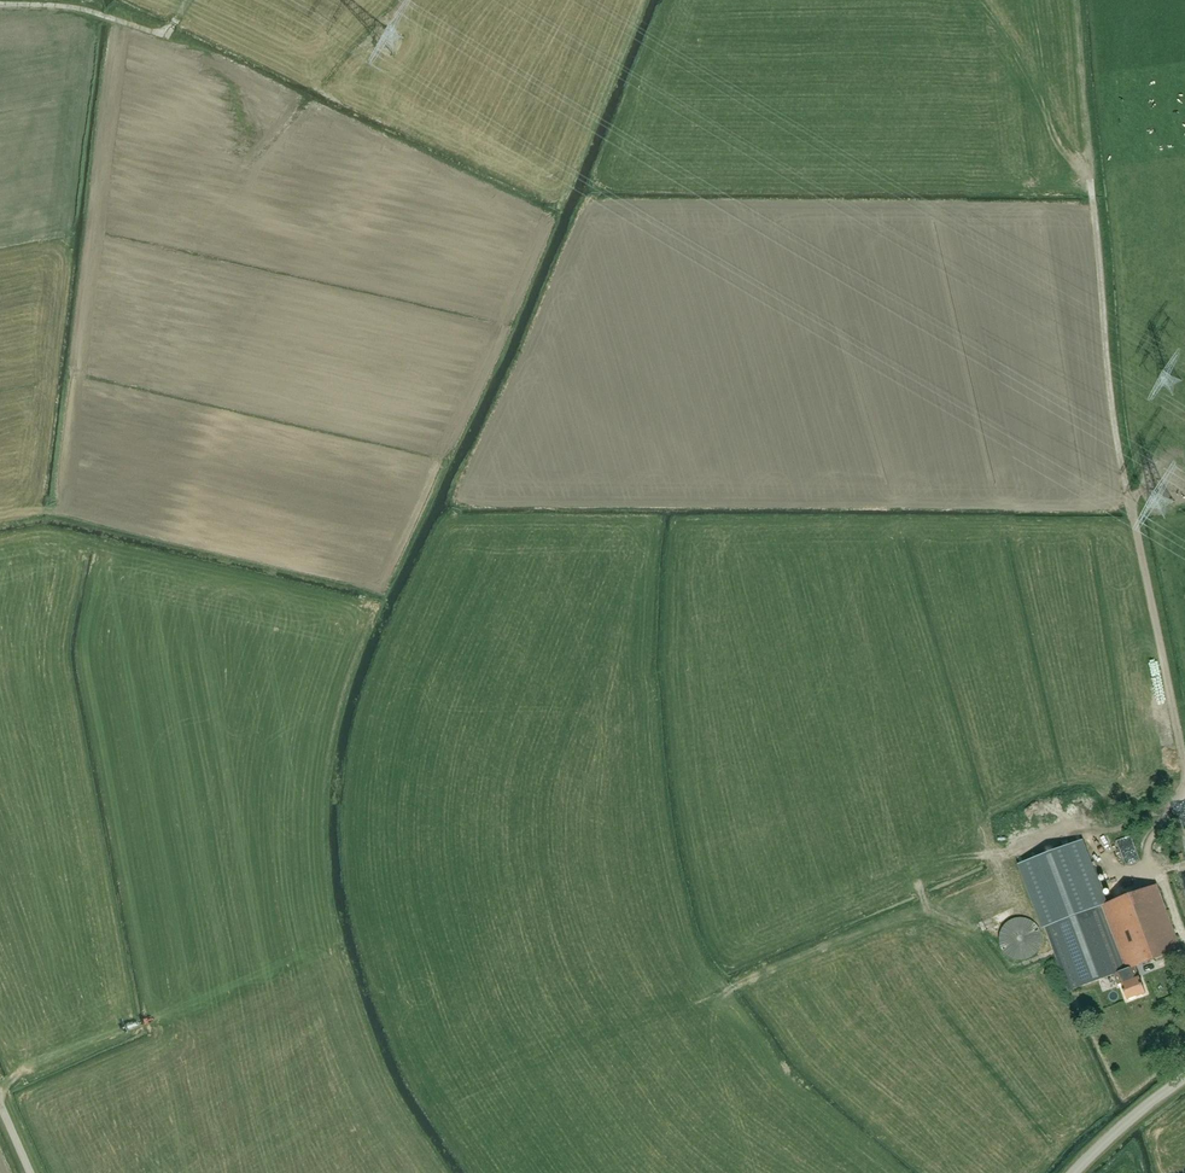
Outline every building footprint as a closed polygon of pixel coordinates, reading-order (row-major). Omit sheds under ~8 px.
[(1119,850),(1132,846),(1127,832),(1114,836),(1119,850)] [(1081,840),(1020,863),(1043,926),(1045,925),(1069,990),(1113,973),(1135,966),(1180,949),(1156,884),(1104,903),(1081,840)] [(1012,894),(1022,888),(1017,879),(1007,886),(1012,894)] [(966,899),(968,906),(980,902),(977,895),(966,899)] [(1135,966),(1113,973),(1117,984),(1120,983),(1126,999),(1145,992),(1135,966)]
